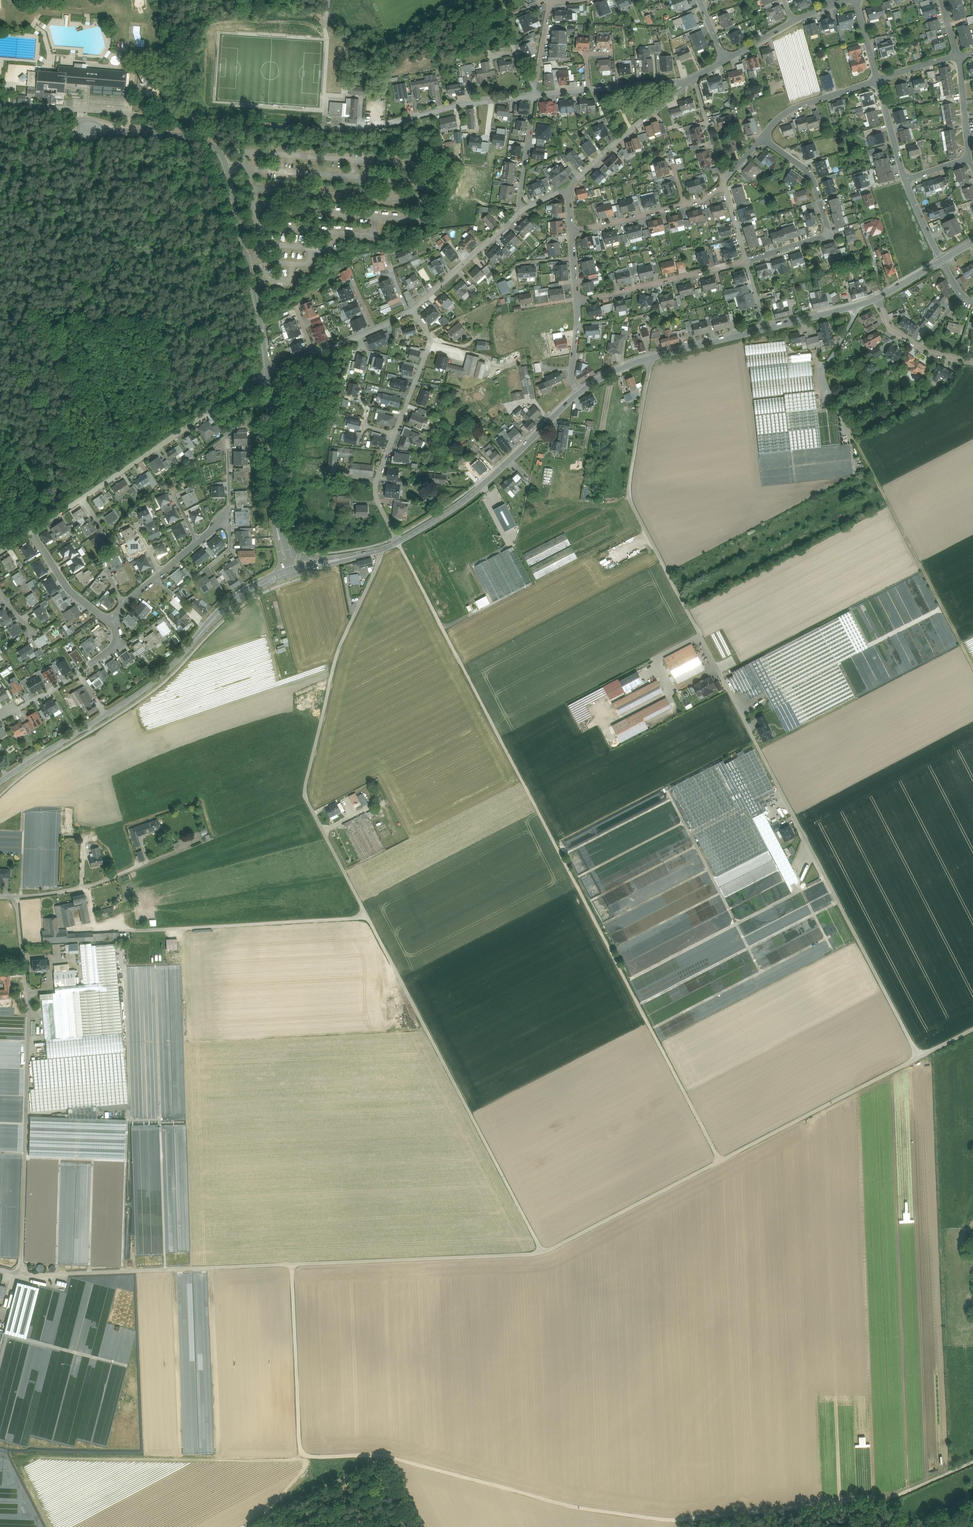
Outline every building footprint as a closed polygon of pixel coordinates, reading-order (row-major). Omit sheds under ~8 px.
[(617,3),(619,9),(631,4),(630,0),(616,0),(617,3)] [(675,5),(672,6),(671,7),(671,8),(672,9),(673,9),(673,10),(674,10),(681,7),(681,8),(683,7),(686,6),(685,4),(687,3),(686,0),(673,0),(675,5)] [(797,10),(801,8),(799,4),(804,3),(806,7),(811,5),(808,0),(793,0),(797,10)] [(951,7),(952,7),(952,10),(963,7),(961,0),(949,0),(951,7)] [(606,1),(600,3),(599,2),(595,4),(600,16),(611,12),(608,7),(606,1)] [(888,1),(882,3),(883,6),(884,10),(890,9),(888,1)] [(534,2),(528,4),(531,10),(537,7),(534,2)] [(933,4),(921,7),(923,16),(935,13),(933,4)] [(881,5),(876,7),(867,10),(867,9),(870,22),(870,19),(878,17),(879,20),(884,19),(882,10),(884,10),(883,6),(881,6),(881,5)] [(776,7),(767,11),(769,17),(771,22),(776,20),(784,17),(780,6),(776,7)] [(963,7),(952,10),(953,13),(955,21),(960,20),(959,18),(966,16),(963,7)] [(572,11),(562,12),(562,21),(567,21),(567,19),(572,19),(576,19),(576,13),(572,13),(572,11)] [(893,12),(895,19),(901,17),(900,11),(893,12)] [(686,16),(673,21),(675,27),(684,23),(687,30),(692,28),(697,26),(697,25),(694,19),(694,20),(691,14),(692,14),(692,13),(686,16)] [(728,13),(719,17),(724,28),(733,25),(728,13)] [(851,13),(838,17),(840,25),(840,26),(846,25),(847,29),(850,28),(850,27),(851,27),(851,30),(855,29),(851,13)] [(530,14),(518,18),(517,19),(516,20),(516,21),(517,25),(518,24),(521,32),(522,32),(523,33),(524,32),(536,28),(540,26),(537,18),(532,20),(530,14)] [(832,19),(828,20),(828,19),(824,20),(824,21),(822,21),(822,22),(824,30),(825,31),(829,30),(829,29),(834,28),(832,19)] [(938,20),(929,22),(931,31),(934,30),(940,28),(938,20)] [(815,23),(807,26),(809,36),(818,34),(817,28),(815,23)] [(968,25),(962,27),(961,26),(957,27),(959,35),(960,38),(971,35),(968,25)] [(733,33),(730,35),(734,44),(744,40),(740,30),(733,33)] [(931,31),(926,32),(928,39),(936,36),(934,30),(931,31)] [(550,44),(565,45),(567,45),(568,31),(552,31),(552,44),(550,44)] [(698,33),(691,35),(697,49),(702,47),(703,49),(708,47),(705,40),(703,40),(702,38),(702,37),(701,35),(699,36),(698,33)] [(960,38),(961,40),(961,41),(963,49),(968,47),(967,46),(972,44),(972,42),(971,35),(960,38)] [(937,40),(933,41),(934,46),(936,45),(937,49),(945,47),(943,38),(937,40)] [(877,44),(876,44),(878,44),(882,58),(888,56),(886,50),(889,49),(889,50),(894,48),(891,40),(883,42),(877,44)] [(530,42),(520,47),(526,58),(536,54),(530,42)] [(565,45),(550,44),(550,49),(550,52),(550,58),(557,58),(565,58),(565,45)] [(859,46),(849,49),(850,55),(853,54),(859,53),(861,52),(859,46)] [(688,48),(677,53),(678,54),(680,59),(681,61),(685,59),(688,58),(691,57),(690,53),(690,52),(688,48)] [(770,48),(761,51),(764,60),(766,60),(767,64),(772,62),(772,61),(774,60),(773,58),(771,52),(770,48)] [(648,49),(639,50),(639,60),(643,60),(649,59),(649,55),(648,49)] [(861,59),(859,53),(853,54),(854,61),(851,62),(853,72),(858,70),(858,72),(863,71),(862,69),(866,68),(863,58),(861,59)] [(671,56),(661,57),(662,71),(672,70),(672,65),(671,57),(671,56)] [(754,57),(751,58),(750,56),(746,59),(746,61),(749,70),(750,69),(750,71),(748,71),(750,78),(755,77),(754,71),(753,71),(752,69),(753,68),(753,69),(756,68),(760,67),(757,58),(754,59),(754,57)] [(512,62),(505,63),(505,59),(499,60),(501,72),(501,71),(509,69),(509,71),(514,70),(512,62)] [(649,59),(643,60),(644,73),(653,72),(652,59),(649,59)] [(610,60),(598,61),(598,63),(597,64),(597,66),(598,66),(599,66),(599,71),(611,70),(610,61),(610,60)] [(98,70),(82,68),(82,64),(74,63),(74,68),(73,74),(77,74),(76,84),(97,86),(98,70)] [(630,64),(619,65),(620,75),(630,74),(630,64)] [(743,64),(736,65),(738,71),(742,70),(742,72),(745,71),(743,64)] [(57,94),(52,93),(51,98),(63,99),(65,84),(65,83),(66,82),(65,82),(65,79),(69,79),(69,74),(67,74),(68,68),(60,67),(59,73),(57,72),(57,76),(41,75),(40,81),(40,89),(44,89),(57,90),(57,94)] [(940,68),(941,76),(950,74),(949,67),(947,67),(940,68)] [(71,83),(76,84),(77,74),(73,74),(74,68),(68,68),(67,74),(69,74),(69,79),(65,79),(65,82),(66,82),(65,83),(71,83)] [(483,70),(476,71),(478,78),(479,84),(484,83),(483,77),(491,76),(490,69),(483,70)] [(122,72),(98,70),(97,86),(120,88),(121,81),(122,72)] [(738,71),(734,72),(728,73),(732,87),(736,86),(735,83),(744,80),(742,72),(742,70),(738,71)] [(568,71),(559,72),(560,85),(569,84),(568,71)] [(553,74),(545,75),(546,81),(544,82),(545,87),(554,86),(553,74)] [(941,76),(936,76),(937,81),(942,81),(943,86),(952,84),(950,74),(941,76)] [(23,75),(18,78),(22,83),(27,80),(23,75)] [(829,75),(821,77),(824,89),(833,87),(831,79),(830,75),(829,75)] [(430,76),(425,76),(426,81),(416,82),(413,83),(414,88),(416,99),(421,98),(419,87),(424,87),(425,89),(426,89),(429,89),(431,96),(436,96),(434,84),(433,77),(433,76),(430,76)] [(720,76),(709,79),(712,89),(723,87),(723,86),(722,83),(720,76)] [(923,79),(918,80),(913,81),(914,86),(915,89),(925,87),(923,79)] [(406,83),(393,86),(395,98),(403,97),(404,98),(408,97),(408,95),(406,83)] [(906,83),(897,85),(899,97),(909,95),(908,93),(909,93),(907,88),(906,83)] [(459,84),(447,87),(449,94),(452,93),(453,97),(457,96),(456,89),(460,88),(459,84)] [(952,84),(943,86),(944,96),(946,96),(954,94),(952,84)] [(366,88),(352,86),(351,95),(365,96),(366,88)] [(36,87),(27,87),(27,96),(47,98),(48,93),(44,93),(44,89),(40,89),(40,93),(36,93),(36,87)] [(460,88),(456,89),(457,96),(466,94),(464,87),(460,88)] [(871,93),(861,96),(864,107),(874,104),(871,93)] [(359,99),(351,99),(350,112),(350,115),(350,117),(350,123),(357,123),(359,99)] [(587,99),(580,99),(580,105),(581,109),(588,109),(587,101),(588,101),(587,99)] [(692,99),(685,100),(679,102),(680,108),(681,111),(695,107),(692,99)] [(842,100),(837,101),(837,104),(832,105),(832,108),(833,110),(834,112),(845,109),(844,105),(842,100)] [(588,101),(587,101),(588,109),(588,111),(596,111),(595,101),(588,101)] [(342,107),(342,102),(331,102),(330,114),(336,114),(336,107),(342,107)] [(546,103),(545,103),(541,104),(541,108),(540,109),(541,112),(542,113),(545,113),(546,112),(553,111),(552,104),(552,103),(552,102),(551,102),(550,103),(548,103),(547,103),(546,103)] [(529,104),(520,103),(519,113),(527,114),(529,104)] [(946,104),(944,105),(945,110),(945,115),(955,113),(953,103),(946,104)] [(509,108),(498,107),(498,110),(499,112),(499,115),(508,116),(509,113),(509,108)] [(680,108),(670,111),(672,118),(683,115),(682,113),(681,111),(680,108)] [(876,110),(867,113),(870,126),(879,124),(876,110)] [(894,113),(897,124),(906,121),(903,110),(894,113)] [(955,113),(945,115),(946,119),(947,125),(953,124),(956,123),(955,113)] [(722,117),(717,118),(718,121),(720,129),(732,125),(729,115),(722,117)] [(455,116),(445,119),(445,118),(439,120),(441,128),(450,126),(450,128),(458,126),(455,116)] [(815,116),(811,118),(812,118),(806,120),(808,127),(809,129),(818,126),(816,119),(819,118),(818,116),(815,117),(815,116)] [(750,123),(744,125),(747,134),(748,137),(753,135),(753,132),(757,131),(755,122),(754,122),(753,118),(749,119),(750,123)] [(802,119),(796,121),(797,125),(794,126),(795,128),(798,127),(799,129),(804,128),(804,129),(808,127),(806,120),(805,118),(802,119)] [(526,122),(518,120),(517,129),(516,130),(519,130),(525,131),(526,122)] [(658,121),(651,123),(652,125),(654,134),(655,134),(661,132),(660,127),(658,121)] [(600,125),(593,128),(596,135),(599,134),(600,135),(602,138),(609,135),(604,125),(604,123),(600,125)] [(551,126),(538,125),(536,138),(545,140),(545,137),(549,137),(551,126)] [(652,125),(645,127),(647,133),(648,138),(649,137),(655,136),(655,134),(654,134),(652,125)] [(791,125),(782,128),(784,136),(794,133),(792,129),(791,125)] [(694,129),(690,130),(692,138),(703,135),(702,133),(703,133),(702,131),(701,131),(700,127),(694,129)] [(872,129),(863,131),(865,138),(868,137),(874,135),(872,129)] [(908,129),(899,131),(902,142),(911,139),(908,129)] [(947,131),(944,131),(946,141),(955,140),(954,130),(947,131)] [(874,135),(868,137),(869,142),(871,142),(872,144),(874,145),(884,142),(882,133),(874,135)] [(594,141),(588,134),(585,136),(589,141),(591,143),(594,141)] [(505,136),(493,135),(492,144),(504,146),(505,136)] [(703,135),(692,138),(694,145),(698,144),(705,142),(704,139),(704,138),(704,136),(703,136),(703,135)] [(638,138),(632,139),(632,141),(635,150),(642,148),(640,143),(638,137),(638,138)] [(739,137),(729,140),(731,146),(730,147),(731,151),(742,148),(739,137)] [(482,139),(470,138),(469,147),(481,148),(482,139)] [(955,140),(946,141),(949,159),(956,157),(954,150),(957,149),(955,140)] [(589,141),(582,146),(589,156),(590,155),(591,155),(593,154),(593,153),(596,150),(591,143),(589,141)] [(632,141),(626,143),(627,149),(629,154),(636,152),(635,150),(632,141)] [(802,147),(801,148),(803,151),(806,160),(814,157),(812,152),(816,150),(814,144),(802,147)] [(521,147),(512,146),(511,155),(520,156),(521,147)] [(917,146),(912,147),(912,146),(907,148),(910,156),(919,153),(917,146)] [(584,163),(574,150),(566,156),(569,160),(576,169),(584,163)] [(536,151),(534,151),(533,152),(532,157),(533,158),(536,159),(537,159),(539,160),(540,159),(543,160),(544,159),(545,152),(536,151)] [(706,151),(697,154),(699,161),(710,158),(709,154),(707,154),(706,151)] [(758,159),(761,162),(764,165),(767,162),(771,165),(775,160),(772,156),(766,151),(758,159)] [(876,154),(873,155),(873,156),(875,161),(885,158),(884,155),(883,152),(876,154)] [(566,156),(565,154),(561,154),(562,159),(565,163),(569,160),(566,156)] [(620,161),(614,156),(613,156),(609,159),(617,167),(620,165),(622,164),(622,162),(620,161)] [(682,157),(674,159),(676,165),(684,163),(682,157)] [(710,158),(699,161),(701,167),(710,165),(709,162),(711,161),(710,158)] [(885,158),(875,161),(876,168),(889,165),(889,164),(888,161),(888,158),(885,158)] [(617,167),(609,159),(606,163),(606,164),(611,170),(612,172),(614,172),(615,170),(617,167)] [(821,162),(815,163),(818,173),(819,176),(829,173),(827,166),(830,165),(828,159),(826,160),(825,160),(821,162)] [(503,170),(515,172),(516,167),(517,163),(508,162),(504,161),(503,170)] [(665,161),(662,162),(658,163),(657,163),(654,164),(656,171),(667,167),(665,161)] [(758,168),(751,162),(743,171),(743,172),(748,176),(750,177),(758,168)] [(565,170),(562,165),(560,167),(558,165),(555,167),(556,169),(564,180),(566,178),(566,177),(569,175),(568,175),(565,170)] [(876,168),(875,168),(878,176),(891,172),(889,165),(876,168)] [(667,167),(656,171),(657,177),(658,177),(661,176),(662,176),(665,175),(669,173),(667,167)] [(964,167),(960,169),(955,170),(959,182),(964,180),(968,178),(966,171),(964,167)] [(549,173),(549,174),(550,176),(556,184),(560,181),(561,182),(564,180),(556,169),(549,173)] [(608,175),(601,169),(599,171),(604,177),(605,178),(608,175)] [(786,177),(784,180),(790,185),(790,183),(794,186),(797,181),(802,185),(806,179),(792,169),(789,173),(786,177)] [(503,170),(501,182),(506,182),(512,183),(514,183),(515,176),(515,172),(503,170)] [(598,171),(596,172),(594,174),(591,177),(598,184),(604,177),(599,171),(598,171)] [(891,172),(878,176),(880,183),(894,179),(892,171),(891,172)] [(867,186),(864,175),(854,178),(857,189),(867,186)] [(941,177),(932,180),(935,189),(944,186),(943,184),(941,178),(941,177)] [(546,178),(541,180),(545,188),(550,186),(546,178)] [(703,178),(697,180),(700,191),(706,189),(703,178)] [(828,181),(823,182),(827,194),(836,191),(835,187),(835,186),(834,186),(832,180),(832,179),(828,181)] [(541,180),(529,186),(528,188),(530,193),(530,194),(531,196),(532,197),(537,195),(537,194),(541,192),(546,190),(545,188),(541,180)] [(693,181),(687,183),(690,194),(700,191),(697,180),(693,181)] [(932,180),(923,183),(925,191),(927,197),(931,195),(930,191),(935,189),(932,180)] [(666,184),(662,185),(664,193),(664,195),(666,196),(667,195),(668,195),(674,193),(673,189),(674,189),(673,187),(672,186),(671,182),(666,184)] [(923,183),(919,184),(920,185),(916,186),(918,193),(925,191),(923,183)] [(505,186),(502,185),(502,186),(500,199),(512,201),(513,195),(512,195),(514,187),(511,187),(505,186)] [(963,189),(967,199),(972,197),(972,189),(972,186),(965,188),(963,189)] [(742,187),(732,189),(737,204),(738,204),(743,203),(746,202),(742,187)] [(585,188),(577,191),(579,199),(588,197),(585,188)] [(796,193),(794,194),(797,203),(810,199),(807,189),(796,193)] [(870,193),(863,196),(867,207),(870,206),(870,204),(874,203),(870,193)] [(631,198),(629,199),(626,200),(629,211),(634,210),(635,209),(634,207),(633,201),(638,200),(637,197),(636,196),(632,197),(631,198)] [(654,196),(648,197),(650,206),(654,205),(656,204),(655,198),(654,196)] [(642,199),(642,202),(644,207),(646,206),(646,207),(650,206),(648,197),(642,199)] [(831,200),(829,201),(831,207),(840,204),(838,198),(836,198),(831,200)] [(626,200),(623,201),(622,200),(620,201),(620,202),(620,204),(621,204),(622,210),(622,212),(624,213),(629,211),(626,200)] [(943,205),(946,213),(951,212),(951,211),(955,210),(952,201),(943,204),(943,205)] [(840,204),(831,207),(833,213),(833,214),(841,211),(845,210),(843,203),(840,204)] [(561,204),(552,204),(552,205),(546,205),(547,210),(552,210),(552,213),(558,213),(561,213),(561,204)] [(611,205),(610,204),(604,205),(607,217),(607,216),(610,215),(611,216),(612,215),(613,214),(612,211),(613,210),(612,208),(611,208),(611,205)] [(722,204),(720,205),(719,206),(717,206),(719,216),(725,215),(724,209),(723,204),(722,204)] [(604,205),(598,207),(598,208),(599,211),(599,212),(599,214),(600,214),(601,217),(602,218),(607,217),(604,205)] [(717,206),(714,207),(711,207),(714,218),(719,216),(717,206)] [(752,206),(739,210),(742,221),(743,221),(750,219),(748,214),(754,212),(752,206)] [(936,206),(927,209),(930,218),(934,217),(935,217),(940,216),(937,207),(936,206)] [(702,210),(695,211),(697,222),(704,220),(703,216),(702,210)] [(697,222),(695,211),(688,213),(690,219),(691,223),(697,222)] [(841,211),(833,214),(833,213),(832,214),(834,220),(843,217),(841,211)] [(808,214),(804,215),(806,221),(817,218),(815,212),(814,212),(808,214)] [(682,214),(675,216),(677,227),(684,225),(683,221),(682,214)] [(675,216),(668,218),(670,224),(671,228),(677,227),(675,216)] [(497,225),(490,217),(485,221),(491,229),(497,225)] [(843,217),(834,220),(836,227),(837,226),(843,224),(845,224),(843,217)] [(532,223),(527,218),(522,223),(529,231),(534,226),(532,223)] [(817,218),(806,221),(808,227),(819,224),(817,218)] [(955,218),(943,224),(945,229),(946,232),(947,232),(949,237),(961,232),(955,218)] [(662,219),(655,221),(658,232),(664,230),(663,226),(662,219)] [(872,236),(883,232),(879,220),(876,221),(876,220),(871,221),(872,223),(864,225),(866,232),(871,230),(872,236)] [(562,221),(551,222),(552,233),(561,232),(562,232),(562,229),(563,229),(564,228),(564,226),(563,225),(562,225),(562,221)] [(655,221),(648,223),(650,229),(651,233),(658,232),(655,221)] [(529,231),(522,223),(517,228),(521,233),(524,236),(524,235),(529,231)] [(639,225),(633,226),(636,238),(642,236),(641,232),(641,229),(640,229),(639,225)] [(745,227),(743,228),(746,235),(755,232),(753,225),(745,227)] [(633,226),(628,228),(627,229),(628,232),(627,233),(628,235),(629,235),(629,239),(636,238),(633,226)] [(725,227),(719,229),(720,232),(722,233),(723,237),(732,234),(730,226),(725,227)] [(794,226),(788,228),(792,238),(798,236),(796,231),(794,226)] [(853,227),(850,228),(851,231),(846,233),(848,241),(857,239),(853,227)] [(788,228),(782,229),(782,231),(783,231),(786,240),(792,238),(788,228)] [(476,236),(470,230),(467,233),(469,235),(473,239),(476,236)] [(616,230),(610,232),(612,242),(619,241),(616,230)] [(782,231),(776,233),(780,243),(786,241),(786,240),(783,231),(782,231)] [(517,237),(512,232),(507,237),(514,245),(519,240),(517,237)] [(610,232),(603,233),(606,244),(612,242),(610,232)] [(755,232),(746,235),(748,242),(757,239),(755,232)] [(776,233),(770,234),(771,238),(773,243),(774,245),(780,243),(776,233)] [(447,234),(442,238),(446,243),(450,239),(447,234)] [(473,239),(469,235),(465,239),(466,240),(464,242),(464,243),(463,244),(460,244),(460,247),(463,247),(466,251),(469,249),(469,250),(476,243),(473,239)] [(594,236),(588,237),(586,238),(586,239),(582,240),(584,247),(593,245),(596,245),(595,237),(594,236)] [(514,245),(507,237),(502,242),(506,246),(509,249),(514,245)] [(732,239),(725,241),(727,248),(734,246),(732,239)] [(757,239),(748,242),(750,249),(759,246),(757,239)] [(440,240),(435,244),(438,249),(444,244),(440,240)] [(558,243),(549,244),(551,256),(561,254),(559,242),(558,243)] [(834,242),(821,246),(823,254),(829,252),(831,258),(839,256),(837,250),(834,242)] [(449,246),(443,251),(441,252),(444,257),(446,255),(452,262),(458,257),(449,246)] [(502,251),(497,246),(492,250),(499,258),(504,254),(504,253),(502,251)] [(512,253),(509,249),(506,246),(504,248),(510,255),(512,253)] [(727,248),(726,248),(727,252),(723,253),(725,259),(729,258),(733,257),(737,256),(736,253),(737,253),(736,249),(735,249),(735,246),(734,246),(727,248)] [(408,249),(397,254),(400,263),(409,259),(411,258),(411,256),(408,249)] [(499,258),(492,250),(486,255),(491,260),(494,263),(499,258)] [(705,251),(698,253),(699,257),(697,257),(698,262),(700,261),(701,265),(708,263),(705,251)] [(801,253),(790,256),(791,260),(793,266),(804,262),(801,253)] [(894,268),(889,253),(882,255),(886,267),(884,267),(887,276),(888,275),(889,276),(891,276),(891,274),(895,273),(895,272),(896,271),(895,268),(894,268)] [(381,256),(373,258),(375,270),(376,275),(380,274),(380,270),(384,269),(381,256)] [(447,264),(443,256),(439,258),(444,266),(447,264)] [(439,258),(437,260),(437,259),(432,262),(433,264),(430,266),(433,271),(436,269),(439,275),(445,272),(442,268),(444,266),(439,258)] [(784,258),(772,262),(774,268),(775,269),(779,268),(780,274),(788,272),(784,258)] [(497,266),(494,263),(491,260),(489,262),(494,269),(497,266)] [(593,260),(582,263),(584,269),(595,266),(593,260)] [(674,261),(662,263),(663,269),(662,270),(663,274),(664,274),(665,274),(667,274),(668,273),(676,271),(674,261)] [(684,261),(677,263),(678,269),(686,267),(684,261)] [(766,264),(755,267),(758,276),(764,274),(765,277),(770,275),(768,270),(766,264)] [(567,265),(556,266),(556,269),(555,270),(555,273),(567,272),(567,265)] [(651,265),(645,267),(647,278),(654,276),(651,265)] [(536,268),(532,268),(532,266),(522,267),(522,269),(518,269),(519,278),(536,277),(536,268)] [(595,266),(584,269),(585,275),(596,272),(595,266)] [(961,270),(966,277),(967,276),(967,277),(970,275),(969,275),(972,273),(969,266),(961,270)] [(478,267),(470,274),(477,282),(485,274),(478,267)] [(645,267),(638,268),(641,279),(647,278),(645,267)] [(347,270),(344,271),(344,272),(341,273),(344,281),(348,279),(351,278),(350,276),(347,270)] [(629,271),(622,273),(625,283),(631,282),(629,271)] [(744,271),(734,274),(736,283),(737,284),(744,282),(746,281),(744,271)] [(567,272),(555,273),(555,277),(557,277),(557,281),(568,280),(567,272)] [(622,273),(616,274),(618,285),(625,283),(622,273)] [(416,274),(411,277),(412,277),(403,282),(408,290),(415,286),(416,287),(421,284),(416,274)] [(714,278),(708,279),(710,289),(717,288),(716,284),(716,281),(715,281),(714,278)] [(389,279),(384,281),(383,282),(380,283),(384,293),(393,289),(392,286),(390,282),(389,279)] [(708,279),(702,281),(703,284),(702,285),(703,287),(704,291),(710,289),(708,279)] [(463,280),(454,288),(462,297),(467,292),(468,292),(465,289),(468,286),(463,280)] [(945,280),(938,284),(943,293),(949,289),(945,280)] [(505,281),(498,284),(502,293),(509,290),(508,288),(514,286),(512,281),(506,283),(505,281)] [(859,281),(856,282),(858,288),(860,297),(868,295),(865,286),(865,287),(861,288),(859,281)] [(593,282),(590,282),(584,284),(586,292),(595,290),(593,282)] [(691,283),(685,285),(687,295),(693,294),(693,290),(692,287),(691,283)] [(473,284),(468,288),(472,293),(477,289),(473,284)] [(685,285),(678,286),(679,290),(679,293),(680,293),(681,297),(687,295),(685,285)] [(342,289),(338,291),(338,292),(340,297),(352,292),(351,289),(349,289),(349,287),(342,289)] [(855,289),(850,290),(852,299),(860,297),(858,288),(855,289)] [(393,289),(384,293),(387,302),(391,300),(392,300),(397,298),(395,295),(396,295),(394,291),(394,292),(393,289)] [(563,289),(555,290),(549,291),(551,300),(559,299),(559,298),(565,297),(563,289)] [(735,289),(724,292),(725,299),(737,296),(736,293),(735,289)] [(949,289),(943,293),(943,294),(945,297),(952,293),(949,289)] [(751,293),(747,294),(746,290),(736,293),(737,296),(738,295),(741,306),(747,304),(748,308),(755,306),(751,293)] [(779,290),(774,292),(776,303),(782,301),(779,290)] [(352,292),(340,297),(343,302),(347,301),(353,298),(353,296),(353,294),(352,292)] [(672,293),(666,295),(669,306),(675,305),(674,301),(672,293)] [(453,303),(445,294),(438,300),(438,301),(443,305),(440,307),(444,311),(447,308),(449,309),(453,305),(452,303),(453,303)] [(531,294),(520,296),(520,299),(522,300),(522,303),(532,302),(531,294)] [(651,297),(640,295),(639,303),(643,304),(643,306),(647,307),(648,305),(652,305),(652,302),(653,297),(651,297)] [(666,295),(660,296),(661,304),(662,308),(663,308),(669,306),(666,295)] [(822,298),(819,298),(821,307),(829,305),(827,296),(822,298)] [(816,299),(812,300),(814,309),(821,307),(819,298),(816,299)] [(624,299),(615,302),(617,311),(619,311),(620,311),(624,310),(625,309),(627,309),(625,301),(624,299)] [(782,301),(776,303),(777,304),(773,305),(774,310),(776,318),(790,315),(788,307),(784,308),(782,301)] [(304,305),(302,305),(303,308),(302,309),(303,311),(303,312),(313,309),(315,308),(312,302),(311,302),(304,305)] [(349,306),(344,308),(344,309),(348,316),(348,317),(355,313),(361,311),(357,303),(349,306)] [(612,303),(603,305),(603,306),(600,307),(601,310),(604,309),(605,313),(610,311),(612,303)] [(935,304),(930,311),(937,316),(942,309),(940,307),(935,304)] [(600,305),(596,306),(595,305),(591,306),(591,307),(588,308),(590,316),(602,313),(601,310),(600,307),(600,305)] [(431,307),(423,314),(423,316),(424,317),(423,318),(428,323),(429,323),(434,318),(435,319),(439,315),(436,312),(435,312),(434,311),(434,309),(432,307),(431,307)] [(313,309),(303,312),(304,314),(304,315),(305,315),(306,318),(308,317),(315,314),(313,309)] [(937,316),(930,311),(925,317),(931,322),(937,316)] [(871,312),(861,317),(865,325),(866,326),(871,323),(875,320),(871,312)] [(719,318),(719,315),(713,317),(712,318),(712,320),(713,325),(715,331),(719,330),(719,329),(722,328),(719,318)] [(450,322),(444,316),(440,320),(445,325),(450,322)] [(726,316),(719,318),(722,328),(725,328),(729,327),(727,321),(726,316)] [(316,318),(311,320),(313,326),(312,328),(313,329),(317,328),(316,325),(322,322),(320,317),(316,318)] [(352,322),(351,322),(352,323),(351,324),(352,327),(354,327),(354,328),(355,330),(367,325),(363,317),(352,322)] [(911,322),(903,317),(899,324),(906,329),(911,322)] [(291,321),(284,324),(284,325),(282,325),(280,326),(283,333),(283,332),(297,327),(295,320),(291,321)] [(597,326),(585,327),(586,335),(588,335),(588,338),(593,339),(593,335),(600,334),(599,326),(601,325),(601,321),(597,322),(597,326)] [(706,321),(699,323),(702,333),(705,332),(705,333),(709,332),(708,326),(706,321)] [(823,339),(819,340),(821,347),(821,348),(825,347),(834,344),(833,341),(834,341),(833,337),(832,337),(828,321),(819,324),(823,339)] [(918,327),(911,322),(906,329),(913,334),(918,327)] [(963,326),(949,322),(946,331),(961,335),(963,326)] [(466,332),(459,323),(448,332),(454,340),(459,336),(458,335),(460,333),(462,335),(466,332)] [(693,325),(692,325),(694,329),(695,335),(699,334),(702,333),(699,323),(693,325)] [(871,323),(866,326),(865,325),(864,326),(868,332),(874,329),(871,323)] [(313,329),(317,343),(321,341),(321,342),(322,343),(324,342),(325,340),(324,337),(327,336),(323,326),(317,328),(313,329)] [(297,327),(283,332),(285,339),(288,338),(289,338),(294,336),(297,335),(298,335),(299,334),(300,333),(299,332),(297,327)] [(415,327),(403,329),(406,338),(410,337),(410,336),(417,334),(415,327)] [(647,328),(640,330),(643,337),(649,335),(647,328)] [(677,335),(672,336),(670,329),(667,330),(671,345),(679,343),(677,335)] [(666,338),(660,339),(662,347),(671,345),(667,330),(664,331),(666,338)] [(659,331),(652,333),(651,340),(660,337),(659,331)] [(384,332),(380,334),(376,336),(380,346),(385,344),(384,343),(388,342),(385,334),(384,332)] [(799,332),(790,335),(792,344),(801,342),(800,337),(799,332)] [(877,332),(872,335),(870,335),(868,336),(868,337),(863,340),(867,347),(870,345),(874,347),(876,342),(881,339),(877,332)] [(638,334),(633,335),(634,338),(633,338),(636,348),(638,348),(639,352),(642,351),(643,352),(644,351),(645,350),(643,342),(642,342),(641,336),(639,336),(638,334)] [(615,344),(609,343),(608,352),(622,353),(623,340),(624,336),(621,336),(617,335),(616,341),(615,341),(615,344)] [(892,340),(884,335),(882,341),(885,344),(892,340)] [(376,336),(372,338),(371,337),(367,339),(368,341),(371,349),(375,347),(375,348),(380,346),(376,336)] [(818,336),(806,339),(806,342),(808,350),(821,347),(819,340),(818,336)] [(567,339),(556,340),(557,349),(568,348),(567,339)] [(297,343),(289,346),(290,347),(289,348),(290,353),(292,352),(292,353),(305,349),(302,341),(297,343)] [(487,342),(477,341),(477,349),(486,350),(486,349),(487,342)] [(785,341),(745,345),(747,367),(750,367),(760,454),(821,447),(811,353),(798,354),(799,362),(788,363),(785,341)] [(895,348),(891,346),(885,354),(889,357),(888,358),(892,360),(892,359),(896,362),(902,353),(898,350),(899,350),(895,347),(895,348)] [(879,347),(871,352),(874,358),(882,354),(879,347)] [(419,352),(411,350),(410,353),(408,352),(407,356),(410,356),(409,359),(417,361),(419,356),(420,352),(419,352)] [(367,358),(363,357),(363,356),(358,354),(356,362),(355,367),(364,370),(365,365),(367,358)] [(448,358),(439,355),(436,367),(445,369),(446,369),(450,370),(452,365),(447,364),(448,358)] [(479,358),(468,355),(464,368),(462,373),(462,374),(474,377),(478,363),(479,358)] [(908,355),(903,363),(909,366),(912,361),(914,358),(908,355)] [(383,359),(374,357),(371,367),(381,369),(383,359)] [(928,368),(916,360),(915,363),(912,361),(909,366),(911,367),(909,370),(913,373),(917,375),(918,373),(922,376),(928,368)] [(486,365),(478,363),(474,377),(482,379),(486,365)] [(404,365),(403,364),(402,369),(402,370),(402,373),(412,376),(414,367),(412,367),(404,365)] [(464,368),(452,365),(450,370),(462,373),(464,368)] [(580,370),(580,371),(581,373),(591,368),(589,365),(582,369),(580,370)] [(936,368),(935,368),(934,371),(934,372),(932,377),(931,379),(936,382),(937,380),(940,376),(944,378),(948,371),(945,369),(941,367),(938,365),(936,368)] [(528,366),(519,367),(523,388),(532,386),(528,366)] [(581,373),(576,377),(579,383),(595,374),(591,368),(581,373)] [(954,374),(948,371),(944,378),(950,382),(954,374)] [(548,381),(539,385),(543,394),(552,390),(550,386),(555,384),(554,383),(561,380),(562,381),(562,380),(562,379),(559,374),(558,372),(546,377),(548,381)] [(633,377),(630,378),(629,378),(627,378),(627,379),(626,380),(629,387),(636,384),(633,377)] [(408,381),(393,378),(390,387),(406,391),(408,381)] [(358,385),(350,383),(348,393),(356,394),(356,392),(358,392),(359,389),(357,388),(358,385)] [(379,387),(370,385),(368,391),(377,393),(379,387)] [(532,386),(523,388),(524,396),(530,395),(534,394),(532,386)] [(638,388),(634,390),(635,391),(631,392),(630,393),(633,399),(641,395),(638,388)] [(430,393),(422,389),(422,390),(417,403),(425,406),(430,393)] [(523,392),(511,394),(513,403),(524,401),(523,392)] [(393,396),(383,394),(378,393),(377,397),(378,397),(377,401),(380,402),(381,402),(381,403),(399,408),(401,398),(397,397),(397,396),(393,395),(393,396)] [(596,403),(597,402),(592,393),(583,398),(580,400),(584,408),(588,407),(596,404),(596,403)] [(630,393),(624,395),(627,402),(633,399),(630,393)] [(533,408),(529,411),(526,408),(523,411),(525,414),(533,421),(540,414),(534,407),(533,408)] [(520,408),(514,413),(516,417),(520,413),(523,416),(525,414),(523,411),(520,408)] [(418,411),(416,410),(413,419),(411,418),(409,423),(416,425),(415,427),(417,427),(417,426),(421,427),(425,418),(421,417),(423,414),(423,413),(418,411)] [(385,415),(379,413),(379,414),(377,423),(392,427),(394,417),(385,415)] [(533,421),(525,414),(523,416),(526,420),(525,421),(526,423),(524,425),(529,431),(536,425),(533,421)] [(359,421),(350,419),(348,427),(359,429),(361,422),(359,421)] [(520,428),(515,421),(512,423),(516,428),(518,430),(520,428)] [(569,422),(561,421),(560,428),(568,429),(569,422)] [(208,422),(204,425),(204,424),(202,426),(198,428),(200,431),(200,432),(201,434),(202,434),(205,438),(210,435),(214,433),(215,432),(211,427),(208,422)] [(221,431),(216,424),(211,427),(215,432),(214,433),(216,435),(221,431)] [(518,430),(516,428),(512,431),(519,440),(523,436),(518,430)] [(568,429),(560,428),(557,442),(557,446),(566,447),(568,429)] [(246,429),(239,429),(239,430),(239,431),(237,431),(237,433),(233,433),(234,439),(246,438),(246,429)] [(411,432),(406,430),(405,433),(399,448),(407,449),(410,441),(416,443),(415,445),(420,446),(422,441),(417,439),(419,435),(411,432)] [(507,438),(502,431),(499,433),(503,438),(505,440),(507,438)] [(519,440),(512,431),(508,434),(510,437),(515,443),(519,440)] [(357,437),(347,434),(345,441),(356,444),(357,437)] [(192,437),(190,435),(183,439),(185,443),(187,446),(188,446),(189,449),(192,447),(193,448),(197,445),(195,443),(198,441),(194,436),(192,437)] [(382,437),(374,435),(373,440),(375,441),(374,445),(384,447),(386,440),(382,439),(382,437)] [(505,440),(503,438),(498,442),(501,447),(503,450),(503,449),(505,452),(511,447),(505,440)] [(220,440),(213,445),(214,450),(215,452),(221,450),(221,451),(222,450),(220,440)] [(566,447),(557,446),(557,442),(551,441),(549,449),(565,451),(566,447)] [(481,450),(475,444),(472,447),(479,452),(481,450)] [(497,451),(493,446),(493,447),(490,444),(484,449),(487,452),(486,453),(495,463),(501,457),(496,451),(497,451)] [(178,445),(174,448),(178,454),(182,451),(178,445)] [(352,449),(338,447),(338,451),(337,457),(351,458),(352,449)] [(479,452),(472,447),(470,449),(480,458),(482,455),(479,452)] [(174,448),(166,453),(170,459),(175,456),(178,454),(174,448)] [(221,450),(215,452),(214,450),(209,451),(210,453),(208,453),(209,462),(221,459),(220,456),(220,453),(221,453),(221,451),(221,450)] [(338,451),(330,450),(328,473),(336,474),(337,457),(338,451)] [(399,454),(396,453),(395,456),(392,456),(392,463),(400,464),(400,461),(409,462),(410,455),(408,455),(399,454)] [(158,457),(148,463),(155,472),(159,469),(160,470),(165,467),(163,463),(158,457)] [(167,460),(163,463),(165,467),(166,469),(171,466),(167,460)] [(478,462),(472,468),(479,476),(489,467),(484,461),(480,465),(478,462)] [(366,465),(357,464),(356,475),(365,476),(366,465)] [(373,466),(366,465),(365,476),(372,476),(373,466)] [(553,469),(544,468),(540,493),(549,495),(553,469)] [(399,470),(388,469),(387,478),(393,478),(398,479),(398,478),(399,470)] [(240,471),(234,472),(234,480),(237,480),(237,481),(241,484),(241,485),(248,485),(248,471),(246,472),(245,472),(245,471),(240,471)] [(145,474),(134,481),(138,487),(149,480),(145,474)] [(441,475),(429,474),(428,481),(445,484),(447,476),(446,476),(441,475)] [(511,477),(507,480),(506,480),(504,482),(505,483),(502,486),(503,488),(507,492),(510,490),(512,491),(515,488),(514,487),(516,485),(516,483),(511,477)] [(124,480),(118,484),(112,488),(116,495),(118,497),(120,495),(130,489),(129,488),(124,480)] [(397,485),(386,484),(385,496),(398,497),(398,493),(399,493),(399,491),(398,491),(398,490),(400,490),(400,488),(400,486),(397,485)] [(191,486),(184,489),(187,494),(191,492),(194,491),(191,486)] [(214,486),(212,486),(212,490),(214,490),(214,496),(223,496),(223,486),(221,486),(214,486)] [(247,491),(235,491),(235,498),(236,504),(235,505),(236,505),(243,505),(247,505),(247,498),(247,491)] [(187,494),(181,497),(186,507),(196,502),(191,492),(187,494)] [(166,494),(157,498),(161,506),(166,503),(170,502),(166,494)] [(102,495),(93,500),(98,507),(106,501),(102,495)] [(401,504),(394,503),(393,518),(402,519),(403,512),(407,513),(408,504),(401,504)] [(516,526),(505,504),(493,510),(498,519),(505,532),(516,526)] [(168,506),(163,509),(165,514),(172,511),(169,506),(168,506)] [(368,506),(357,506),(357,516),(368,516),(368,506)] [(81,508),(73,514),(77,521),(83,517),(85,515),(81,508)] [(146,509),(137,514),(142,522),(145,521),(150,518),(146,509)] [(191,512),(190,513),(194,522),(202,518),(199,513),(201,512),(199,509),(191,512)] [(172,511),(165,514),(169,522),(178,518),(174,510),(172,511)] [(236,512),(235,512),(236,525),(243,525),(243,523),(247,522),(247,513),(247,512),(249,512),(248,511),(241,512),(236,512)] [(868,511),(857,517),(860,523),(871,517),(868,511)] [(113,512),(104,518),(109,524),(118,518),(113,512)] [(85,520),(79,524),(81,527),(90,522),(87,519),(85,520)] [(62,521),(52,528),(58,536),(68,530),(66,527),(62,521)] [(147,523),(145,524),(148,530),(154,527),(151,522),(151,521),(147,523)] [(90,522),(81,527),(82,528),(87,536),(95,530),(90,522)] [(181,527),(173,530),(178,538),(186,534),(182,526),(181,527)] [(130,527),(122,531),(125,538),(126,539),(132,536),(134,534),(130,527)] [(148,530),(146,532),(150,540),(158,536),(154,527),(148,530)] [(47,531),(41,535),(46,542),(52,538),(50,535),(47,531)] [(565,533),(523,555),(529,566),(571,545),(565,533)] [(98,536),(91,540),(93,543),(92,544),(95,548),(96,549),(104,543),(102,540),(102,539),(101,538),(100,539),(98,536)] [(223,544),(217,536),(210,542),(212,544),(209,546),(214,552),(223,544)] [(135,541),(128,545),(132,553),(141,548),(137,540),(135,541)] [(157,544),(153,546),(157,554),(166,550),(162,542),(157,544)] [(30,543),(23,548),(30,559),(37,554),(30,543)] [(70,543),(60,550),(65,557),(69,554),(70,556),(77,551),(75,552),(70,543)] [(531,583),(513,547),(501,553),(520,589),(531,583)] [(572,547),(530,568),(536,580),(578,558),(572,547)] [(197,567),(209,557),(204,551),(202,549),(190,559),(197,567)] [(248,551),(248,552),(246,552),(246,551),(242,551),(242,552),(238,552),(238,556),(239,556),(239,557),(242,562),(247,562),(247,561),(249,561),(254,557),(254,551),(248,551)] [(518,590),(499,554),(488,560),(506,596),(518,590)] [(81,556),(73,561),(74,562),(70,565),(74,572),(84,566),(79,557),(81,556)] [(116,556),(107,560),(111,568),(114,567),(120,564),(116,556)] [(9,557),(3,562),(11,573),(17,568),(9,557)] [(73,561),(72,558),(65,563),(67,567),(70,565),(74,562),(73,561)] [(144,559),(137,563),(141,571),(150,566),(146,558),(144,559)] [(372,558),(358,561),(358,562),(354,563),(355,568),(358,567),(359,570),(360,570),(361,574),(369,572),(369,571),(372,571),(373,566),(373,565),(372,558)] [(236,559),(228,563),(219,571),(222,574),(219,576),(222,580),(225,578),(227,582),(236,577),(231,568),(239,564),(236,559)] [(42,560),(34,565),(39,575),(45,572),(44,570),(47,568),(42,560)] [(505,596),(486,560),(475,567),(493,602),(505,596)] [(117,573),(114,574),(120,585),(128,580),(123,569),(117,573)] [(178,569),(170,576),(176,583),(180,579),(180,580),(184,577),(179,572),(178,569)] [(83,574),(78,577),(80,581),(82,580),(85,585),(90,581),(88,579),(92,576),(89,570),(83,574)] [(25,581),(19,572),(13,577),(19,586),(25,581)] [(53,576),(44,582),(51,593),(60,587),(53,576)] [(206,576),(197,581),(203,591),(211,586),(212,585),(208,580),(206,576)] [(219,583),(214,576),(208,580),(212,585),(211,586),(213,587),(219,583)] [(236,577),(227,582),(231,589),(240,583),(236,577)] [(106,586),(96,578),(90,587),(98,594),(98,595),(106,586)] [(32,579),(26,583),(29,589),(36,585),(32,579)] [(32,593),(26,597),(28,601),(29,600),(32,605),(38,601),(32,593)] [(114,600),(108,594),(105,597),(102,602),(108,607),(114,600)] [(62,595),(57,598),(71,620),(81,613),(78,608),(76,609),(69,599),(66,601),(62,595)] [(479,608),(491,603),(488,596),(476,601),(479,608)] [(195,599),(191,603),(190,605),(196,610),(195,610),(201,616),(206,611),(203,607),(199,604),(195,599)] [(144,605),(141,602),(134,611),(142,617),(148,609),(149,609),(144,605)] [(41,606),(34,611),(41,622),(45,620),(48,617),(45,612),(46,611),(45,609),(44,609),(43,610),(41,606)] [(3,609),(0,611),(0,619),(2,618),(5,623),(10,620),(3,609)] [(839,662),(869,647),(852,610),(833,620),(837,628),(846,628),(840,631),(840,637),(843,638),(841,638),(840,639),(833,639),(834,642),(834,646),(835,647),(830,656),(834,658),(829,660),(829,667),(825,667),(827,669),(823,678),(824,679),(826,675),(826,698),(828,699),(825,704),(829,706),(825,708),(825,710),(855,696),(839,662)] [(187,615),(183,611),(180,613),(179,613),(173,619),(172,621),(181,630),(182,629),(183,629),(183,628),(188,623),(184,619),(187,615)] [(128,614),(122,621),(130,628),(135,622),(137,623),(137,622),(136,621),(132,618),(128,614)] [(170,630),(164,621),(159,625),(157,626),(156,626),(160,632),(163,636),(164,635),(170,630)] [(16,623),(8,628),(13,636),(17,634),(22,631),(19,627),(16,623)] [(108,636),(102,628),(99,630),(93,633),(96,637),(100,642),(108,636)] [(153,632),(145,637),(148,642),(151,647),(152,646),(154,644),(155,645),(155,644),(159,641),(153,632)] [(164,635),(163,636),(160,632),(157,633),(163,641),(166,638),(164,635)] [(47,633),(36,639),(41,647),(51,641),(47,633)] [(89,640),(82,645),(84,649),(87,653),(95,647),(92,643),(90,640),(89,640)] [(139,641),(132,646),(135,650),(138,654),(145,649),(142,644),(139,641)] [(30,643),(19,650),(23,657),(34,650),(30,643)] [(278,653),(286,650),(284,643),(276,646),(278,653)] [(691,644),(664,658),(674,676),(672,677),(674,682),(676,681),(678,684),(705,669),(691,644)] [(76,648),(68,654),(76,665),(84,660),(76,649),(76,648),(76,649),(76,648)] [(126,651),(119,656),(125,664),(132,659),(132,658),(129,654),(126,651)] [(789,702),(765,655),(750,663),(770,701),(774,709),(789,702)] [(65,659),(57,664),(62,674),(71,669),(65,659)] [(114,661),(113,659),(106,664),(112,672),(118,667),(114,661)] [(51,668),(44,672),(50,682),(57,678),(51,668)] [(109,676),(104,668),(104,669),(100,672),(105,679),(109,676)] [(44,678),(39,670),(35,672),(37,676),(38,675),(41,679),(44,678)] [(99,672),(95,675),(94,674),(89,678),(95,687),(102,682),(102,681),(105,679),(100,672),(99,671),(99,672)] [(639,671),(619,680),(625,691),(644,682),(639,671)] [(41,679),(38,675),(37,676),(32,679),(38,689),(44,685),(41,679)] [(708,678),(704,680),(705,681),(700,683),(700,682),(695,685),(696,686),(694,687),(698,694),(701,693),(703,693),(704,696),(710,693),(708,689),(710,688),(711,689),(716,687),(711,678),(709,679),(708,678)] [(17,679),(13,682),(13,681),(9,683),(14,692),(22,688),(17,679)] [(27,682),(26,682),(28,686),(32,692),(38,689),(32,679),(27,682)] [(657,681),(613,704),(618,715),(663,691),(657,681)] [(76,691),(78,695),(86,690),(84,686),(76,691)] [(0,690),(0,702),(9,697),(4,688),(0,690)] [(599,689),(568,706),(572,713),(603,697),(599,689)] [(78,695),(76,691),(76,690),(69,694),(77,706),(83,702),(78,695)] [(93,702),(86,690),(78,695),(83,702),(85,706),(93,702)] [(76,704),(70,696),(65,699),(70,707),(76,704)] [(666,698),(626,719),(634,735),(648,728),(644,721),(671,707),(666,698)] [(93,702),(85,706),(90,713),(98,709),(93,702)] [(789,702),(774,709),(786,732),(801,725),(789,702)] [(83,717),(76,704),(70,707),(78,721),(83,717)] [(48,706),(42,709),(47,717),(52,714),(48,706)] [(35,712),(28,716),(33,725),(40,721),(35,712)] [(763,715),(757,718),(761,726),(765,724),(768,723),(763,715)] [(626,719),(612,726),(621,742),(634,735),(626,719)] [(20,721),(11,727),(16,735),(25,730),(20,721)] [(761,726),(757,728),(759,731),(760,732),(763,736),(762,738),(764,741),(772,737),(770,733),(771,732),(769,727),(767,728),(765,724),(761,726)] [(775,792),(753,749),(725,764),(753,818),(770,809),(764,798),(775,792)] [(723,761),(672,787),(718,876),(769,850),(753,818),(725,764),(723,761)] [(355,793),(349,796),(354,805),(360,801),(357,796),(355,793)] [(368,804),(363,793),(357,796),(360,801),(363,807),(368,804)] [(341,802),(337,804),(336,802),(330,806),(332,810),(328,812),(330,817),(341,811),(341,812),(345,810),(341,802)] [(73,808),(61,807),(61,835),(72,836),(73,808)] [(376,809),(372,811),(372,810),(367,812),(369,817),(374,815),(378,813),(376,809)] [(366,813),(342,825),(361,861),(385,849),(366,813)] [(158,819),(129,829),(132,838),(137,836),(161,828),(158,819)] [(779,823),(771,828),(774,833),(780,830),(782,829),(779,823)] [(782,829),(780,830),(784,837),(783,838),(784,840),(787,841),(788,840),(788,839),(791,837),(792,838),(794,837),(794,835),(793,832),(792,832),(789,826),(788,826),(782,829)] [(583,842),(597,833),(593,827),(579,835),(583,842)] [(560,845),(564,852),(569,849),(565,842),(560,845)] [(142,850),(136,852),(140,861),(145,860),(142,850)] [(91,857),(90,858),(92,866),(103,864),(101,855),(100,855),(94,857),(91,857)] [(85,894),(72,896),(74,902),(78,901),(79,908),(80,910),(87,909),(86,899),(85,894)] [(74,902),(59,905),(64,927),(75,925),(72,910),(79,908),(78,901),(74,902)] [(59,905),(56,906),(60,927),(64,927),(59,905)] [(87,909),(80,910),(82,923),(90,921),(87,909)] [(67,929),(58,929),(57,917),(44,918),(45,930),(42,930),(43,943),(67,941),(67,934),(67,929)] [(92,932),(78,933),(78,941),(94,940),(93,933),(92,932)] [(119,932),(93,933),(94,940),(119,939),(119,932)] [(78,933),(67,934),(67,941),(78,941),(78,933)] [(177,939),(166,939),(166,949),(177,949),(177,939)] [(91,943),(80,944),(83,984),(76,985),(55,987),(55,992),(66,992),(68,991),(79,990),(83,1036),(122,1032),(114,943),(91,945),(91,943)] [(78,943),(69,944),(69,948),(69,952),(78,952),(78,943)] [(174,951),(173,950),(172,951),(171,951),(170,951),(170,952),(169,952),(169,953),(168,954),(168,955),(168,956),(169,956),(169,957),(169,958),(170,958),(170,959),(171,959),(172,960),(173,960),(174,959),(175,959),(176,959),(176,958),(177,957),(177,956),(178,955),(177,954),(177,953),(176,952),(175,951),(174,951)] [(46,959),(41,959),(32,960),(33,970),(41,969),(41,972),(47,972),(47,968),(49,968),(49,959),(46,960),(46,959)] [(127,966),(127,979),(139,979),(142,979),(142,972),(139,972),(139,975),(138,975),(138,970),(141,970),(141,968),(138,968),(138,966),(127,966)] [(75,969),(54,972),(55,987),(76,985),(75,969)] [(0,971),(0,980),(3,979),(3,983),(4,983),(10,982),(9,970),(0,971)] [(10,982),(4,983),(5,989),(0,989),(1,999),(11,998),(10,982)] [(79,990),(68,991),(72,1037),(83,1036),(79,990)] [(55,992),(55,993),(58,1038),(70,1037),(66,992),(55,992)] [(53,993),(41,994),(45,1039),(56,1038),(53,993)] [(56,1038),(45,1039),(47,1058),(123,1052),(122,1032),(83,1036),(72,1037),(70,1037),(58,1038),(56,1038)] [(47,1058),(32,1060),(34,1088),(30,1089),(32,1111),(68,1108),(96,1106),(128,1103),(123,1052),(47,1058)] [(96,1106),(68,1108),(69,1117),(30,1116),(29,1155),(124,1158),(126,1119),(97,1118),(96,1106)] [(17,1281),(6,1332),(27,1337),(39,1286),(17,1281)]
